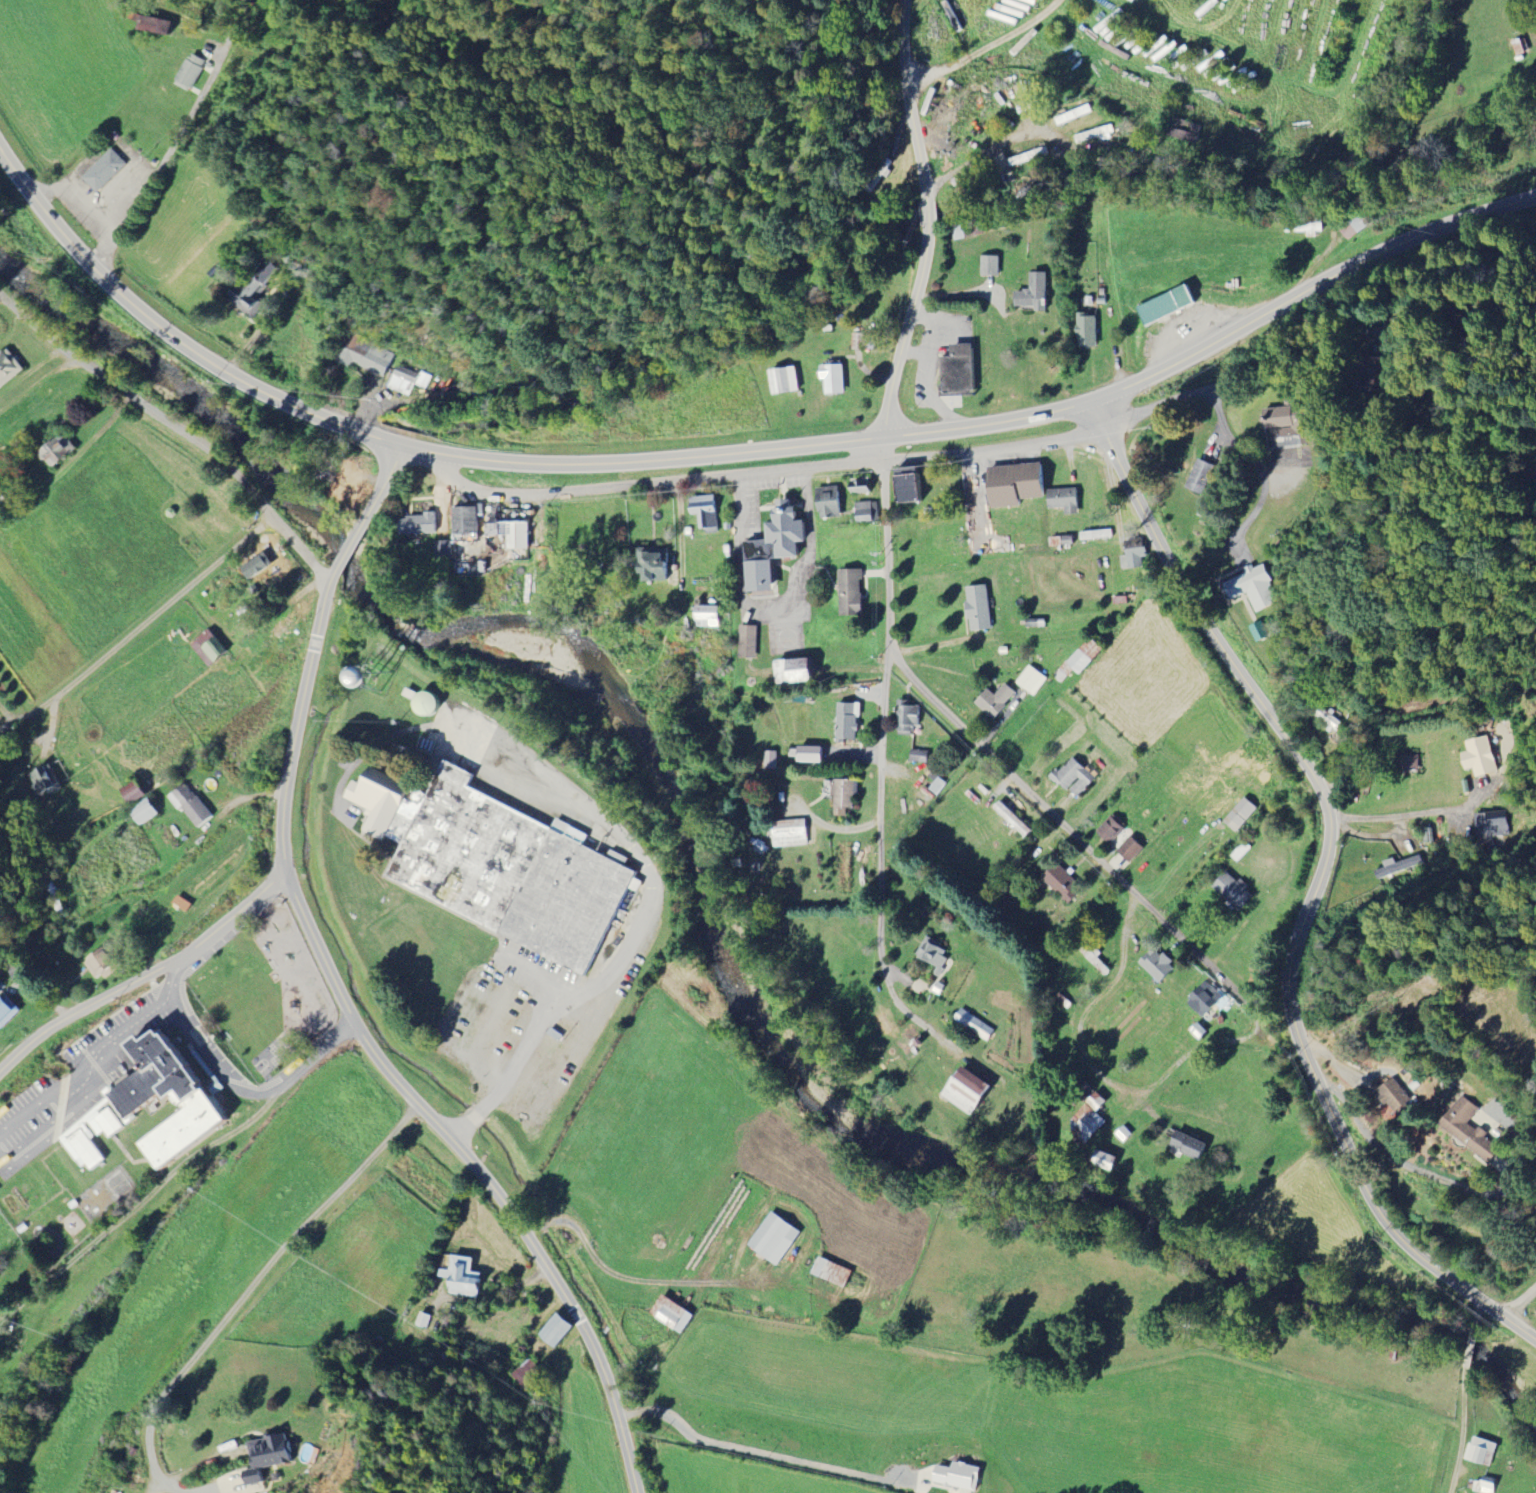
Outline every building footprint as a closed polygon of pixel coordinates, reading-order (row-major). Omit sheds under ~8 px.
[(135,31),(167,37),(170,21),(138,16),(135,31)] [(190,92),(204,61),(187,53),(173,84),(190,92)] [(1057,121),(1091,107),(1094,114),(1060,128),(1057,121)] [(1172,120),(1203,127),(1199,146),(1168,138),(1172,120)] [(1217,143),(1219,123),(1262,128),(1260,148),(1217,143)] [(1077,137),(1113,126),(1116,136),(1080,147),(1077,137)] [(84,177),(100,193),(130,164),(115,148),(84,177)] [(1049,148),(1051,157),(1013,169),(1010,161),(1049,148)] [(886,160),(894,165),(872,196),(865,191),(886,160)] [(960,240),(958,227),(982,222),(984,235),(960,240)] [(1287,226),(1325,225),(1325,236),(1288,237),(1287,226)] [(983,258),(1000,257),(1000,278),(983,278),(983,258)] [(251,273),(241,289),(234,284),(227,296),(252,311),(279,267),(268,260),(257,277),(251,273)] [(1022,313),(1022,310),(1017,310),(1017,294),(1032,294),(1032,275),(1049,275),(1049,315),(1032,315),(1032,313),(1022,313)] [(1148,330),(1139,311),(1189,287),(1198,307),(1148,330)] [(1097,318),(1097,351),(1078,351),(1078,318),(1097,318)] [(393,354),(364,342),(367,337),(351,330),(338,362),(353,368),(354,364),(384,377),(393,354)] [(944,392),(944,353),(952,353),(952,342),(976,342),(977,392),(944,392)] [(27,371),(13,348),(0,356),(0,388),(27,371)] [(410,397),(415,384),(427,389),(431,378),(397,364),(388,387),(410,397)] [(822,382),(821,368),(842,366),(844,397),(828,398),(827,382),(822,382)] [(771,373),(796,368),(801,394),(776,399),(771,373)] [(1272,429),(1268,430),(1266,409),(1305,405),(1308,425),(1307,425),(1308,440),(1274,444),(1272,429)] [(43,450),(54,468),(81,451),(70,434),(43,450)] [(1199,456),(1216,464),(1203,492),(1186,485),(1199,456)] [(1022,502),(1022,509),(993,511),(989,471),(1042,466),(1045,500),(1022,502)] [(922,474),(924,506),(899,507),(897,471),(917,470),(917,475),(922,474)] [(854,495),(853,478),(872,478),(872,494),(854,495)] [(339,480),(366,491),(359,509),(332,498),(339,480)] [(825,520),(825,512),(820,512),(818,488),(841,485),(844,509),(843,509),(844,518),(825,520)] [(1049,491),(1078,489),(1080,510),(1050,512),(1049,491)] [(701,516),(693,516),(692,500),(717,498),(718,514),(714,514),(715,528),(719,528),(719,533),(708,534),(707,529),(702,529),(701,516)] [(858,502),(875,501),(876,523),(860,524),(858,502)] [(808,542),(799,543),(800,557),(776,558),(777,591),(752,592),(749,541),(773,540),(771,521),(778,521),(777,506),(798,505),(799,519),(807,519),(808,542)] [(457,534),(457,507),(480,507),(480,534),(457,534)] [(402,534),(402,518),(408,518),(408,515),(427,515),(427,512),(437,512),(437,534),(402,534)] [(529,519),(529,548),(511,548),(511,537),(489,537),(489,519),(529,519)] [(1113,531),(1113,540),(1082,543),(1081,534),(1113,531)] [(1133,570),(1128,541),(1140,538),(1146,567),(1133,570)] [(1051,540),(1074,539),(1074,546),(1052,547),(1051,540)] [(438,561),(438,541),(453,541),(453,561),(438,561)] [(647,572),(642,572),(643,548),(670,548),(670,581),(647,581),(647,572)] [(273,586),(263,594),(256,584),(261,580),(253,571),(259,567),(271,557),(289,581),(277,590),(273,586)] [(482,578),(455,577),(456,561),(483,563),(482,578)] [(1257,611),(1248,592),(1235,599),(1226,581),(1248,571),(1247,567),(1254,564),(1255,567),(1265,562),(1273,579),(1270,580),(1280,600),(1257,611)] [(844,619),(843,571),(864,571),(865,619),(844,619)] [(989,583),(994,630),(975,632),(970,585),(989,583)] [(1116,605),(1116,596),(1126,596),(1126,605),(1116,605)] [(721,626),(700,625),(701,608),(721,608),(721,626)] [(1028,629),(1028,621),(1042,621),(1042,629),(1028,629)] [(758,660),(742,659),(743,627),(759,628),(758,660)] [(212,628),(231,652),(212,667),(194,643),(212,628)] [(1107,648),(1084,673),(1077,668),(1064,682),(1057,675),(1093,635),(1107,648)] [(812,657),(814,679),(782,681),(780,659),(812,657)] [(1037,695),(1020,683),(1032,666),(1049,678),(1037,695)] [(995,717),(978,702),(990,689),(998,696),(1009,684),(1017,691),(1006,703),(1008,705),(996,718),(995,717)] [(411,715),(439,716),(439,694),(411,694),(411,715)] [(900,700),(911,700),(911,706),(921,706),(920,728),(913,727),(912,736),(902,736),(902,727),(899,727),(900,700)] [(858,740),(839,740),(839,703),(858,703),(858,740)] [(1469,752),(1461,754),(1464,770),(1474,769),(1476,777),(1496,773),(1490,736),(1466,741),(1469,752)] [(823,763),(800,763),(801,745),(823,746),(823,763)] [(912,750),(929,752),(928,764),(911,763),(912,750)] [(778,769),(767,769),(768,751),(778,751),(778,769)] [(1417,755),(1399,755),(1400,773),(1418,772),(1417,755)] [(1068,789),(1052,776),(1058,769),(1061,771),(1074,757),(1087,768),(1085,770),(1088,773),(1088,772),(1097,779),(1091,786),(1081,797),(1073,790),(1082,780),(1079,777),(1068,789)] [(428,792),(446,758),(476,773),(470,786),(553,828),(556,821),(591,839),(587,845),(641,872),(587,979),(385,877),(400,848),(366,831),(374,814),(346,799),(356,779),(364,783),(373,764),(428,792)] [(40,798),(65,787),(56,764),(30,775),(40,798)] [(134,804),(124,790),(139,780),(148,794),(134,804)] [(837,794),(834,794),(834,783),(838,783),(838,780),(856,781),(855,809),(837,808),(837,794)] [(195,797),(197,795),(215,817),(200,829),(183,808),(182,810),(172,797),(186,785),(195,797)] [(162,813),(143,826),(132,808),(151,796),(162,813)] [(1257,809),(1244,798),(1222,821),(1235,833),(1257,809)] [(997,809),(1004,802),(1033,831),(1027,837),(997,809)] [(1476,813),(1477,837),(1510,836),(1509,812),(1476,813)] [(1127,828),(1114,843),(1100,831),(1113,816),(1127,828)] [(810,846),(777,848),(775,822),(808,820),(810,846)] [(1131,863),(1118,850),(1133,836),(1145,848),(1131,863)] [(1241,862),(1234,856),(1246,841),(1254,848),(1241,862)] [(1392,863),(1391,859),(1379,862),(1381,868),(1370,871),(1372,879),(1419,865),(1416,856),(1392,863)] [(1045,879),(1060,863),(1082,884),(1077,890),(1081,894),(1071,904),(1045,879)] [(1231,901),(1215,887),(1228,873),(1254,896),(1241,910),(1237,907),(1235,910),(1228,904),(1231,901)] [(924,946),(931,936),(949,947),(943,957),(953,963),(943,980),(935,976),(940,968),(919,955),(924,946)] [(105,976),(100,979),(88,963),(93,959),(92,957),(110,944),(126,965),(107,979),(105,976)] [(1091,949),(1095,945),(1104,954),(1100,959),(1112,971),(1108,976),(1081,949),(1086,944),(1091,949)] [(1171,963),(1176,967),(1162,982),(1141,962),(1155,948),(1163,956),(1168,951),(1175,959),(1171,963)] [(16,980),(10,966),(23,960),(29,974),(16,980)] [(922,998),(910,989),(919,977),(931,987),(922,998)] [(1196,1001),(1192,997),(1207,982),(1225,999),(1210,1015),(1208,1013),(1204,1017),(1192,1005),(1196,1001)] [(1073,1003),(1069,1008),(1059,998),(1064,994),(1073,1003)] [(2,1024),(0,1027),(0,997),(2,995),(6,999),(10,995),(24,1010),(6,1028),(2,1024)] [(965,1008),(987,1022),(980,1034),(957,1020),(965,1008)] [(1196,1046),(1187,1037),(1200,1022),(1210,1031),(1196,1046)] [(914,1023),(925,1035),(915,1044),(904,1031),(914,1023)] [(96,1114),(89,1125),(98,1135),(93,1138),(110,1161),(94,1172),(89,1165),(84,1168),(62,1139),(86,1121),(93,1109),(148,1069),(133,1048),(134,1047),(131,1043),(145,1034),(147,1037),(162,1027),(165,1031),(168,1029),(192,1062),(191,1063),(217,1099),(233,1122),(163,1172),(142,1143),(196,1105),(186,1091),(186,1092),(172,1102),(171,1102),(166,1094),(128,1121),(113,1100),(100,1110),(104,1114),(112,1108),(128,1129),(114,1140),(98,1119),(99,1118),(96,1114)] [(52,1075),(53,1067),(66,1069),(65,1078),(52,1075)] [(946,1099),(967,1067),(994,1085),(973,1117),(946,1099)] [(72,1082),(76,1077),(83,1083),(79,1087),(72,1082)] [(1412,1107),(1392,1078),(1374,1091),(1394,1120),(1412,1107)] [(1091,1101),(1100,1091),(1110,1100),(1100,1110),(1091,1101)] [(1489,1163),(1501,1146),(1480,1131),(1479,1132),(1467,1124),(1478,1109),(1459,1096),(1437,1127),(1489,1163)] [(1110,1123),(1087,1150),(1071,1138),(1081,1126),(1075,1121),(1089,1105),(1110,1123)] [(1119,1134),(1125,1128),(1132,1136),(1126,1142),(1119,1134)] [(1204,1145),(1174,1132),(1167,1148),(1197,1161),(1204,1145)] [(1095,1164),(1100,1149),(1121,1156),(1116,1171),(1095,1164)] [(782,1216),(796,1226),(788,1237),(798,1243),(781,1266),(757,1250),(782,1216)] [(446,1293),(478,1297),(481,1273),(470,1271),(471,1257),(450,1255),(449,1270),(439,1269),(438,1276),(448,1277),(446,1293)] [(821,1256),(855,1270),(848,1288),(814,1274),(821,1256)] [(666,1293),(697,1316),(683,1336),(652,1312),(666,1293)] [(431,1316),(419,1312),(415,1325),(427,1329),(431,1316)] [(572,1327),(556,1312),(537,1334),(552,1348),(572,1327)] [(259,1467),(292,1462),(288,1439),(284,1440),(282,1433),(244,1440),(249,1468),(239,1470),(242,1486),(261,1482),(259,1467)] [(1489,1467),(1497,1443),(1471,1436),(1464,1459),(1489,1467)] [(951,1461),(949,1467),(933,1464),(930,1482),(959,1487),(958,1492),(973,1492),(978,1466),(951,1461)] [(1474,1477),(1472,1492),(1480,1492),(1493,1492),(1495,1480),(1474,1477)]
